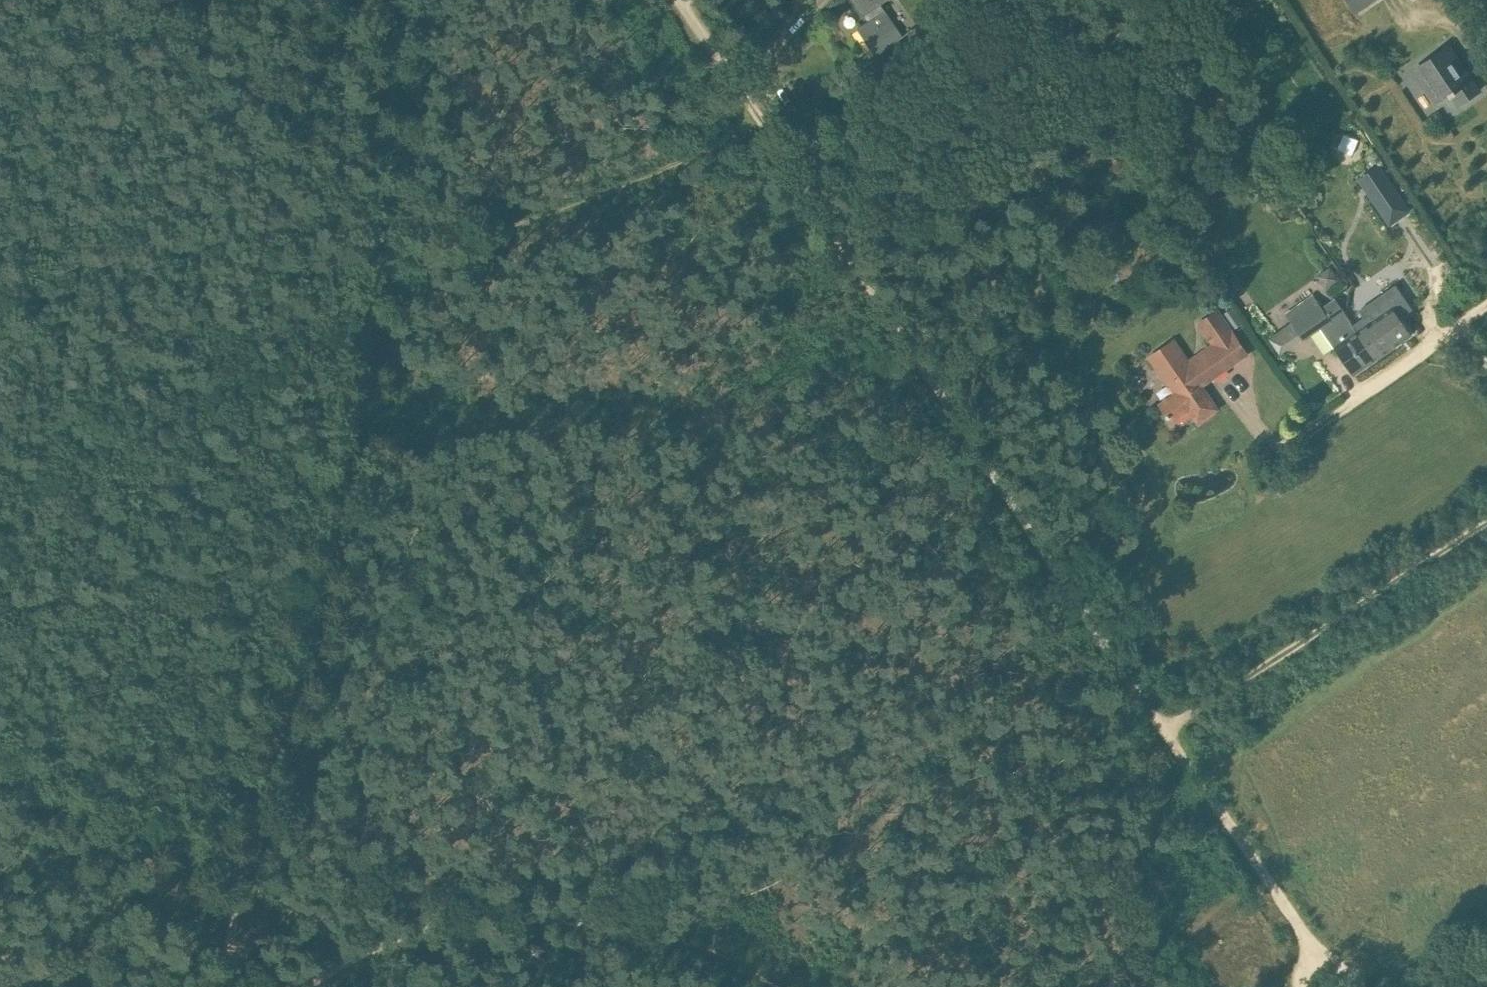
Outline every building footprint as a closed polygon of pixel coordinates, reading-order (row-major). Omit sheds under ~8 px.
[(877,54),(902,37),(879,4),(884,0),(850,0),(861,16),(866,13),(870,19),(858,27),(877,54)] [(1357,11),(1373,0),(1349,0),(1357,11)] [(1479,91),(1449,46),(1426,61),(1431,68),(1424,72),(1441,98),(1450,93),(1452,96),(1453,95),(1459,104),(1479,91)] [(1389,222),(1411,208),(1395,185),(1373,199),(1389,222)] [(1317,275),(1326,288),(1340,279),(1331,265),(1317,275)] [(1365,317),(1353,325),(1356,330),(1376,359),(1412,334),(1400,318),(1413,309),(1396,285),(1360,310),(1365,317)] [(1335,297),(1334,298),(1322,306),(1314,294),(1286,312),(1291,320),(1268,337),(1280,354),(1303,337),(1304,338),(1322,326),(1355,374),(1376,359),(1356,330),(1353,325),(1335,297)] [(1209,379),(1247,353),(1233,331),(1231,332),(1217,311),(1200,323),(1214,343),(1188,361),(1174,340),(1151,356),(1177,394),(1162,404),(1173,420),(1190,408),(1199,420),(1217,408),(1202,387),(1210,381),(1209,379)] [(1098,559),(1086,561),(1090,578),(1102,576),(1098,559)]
